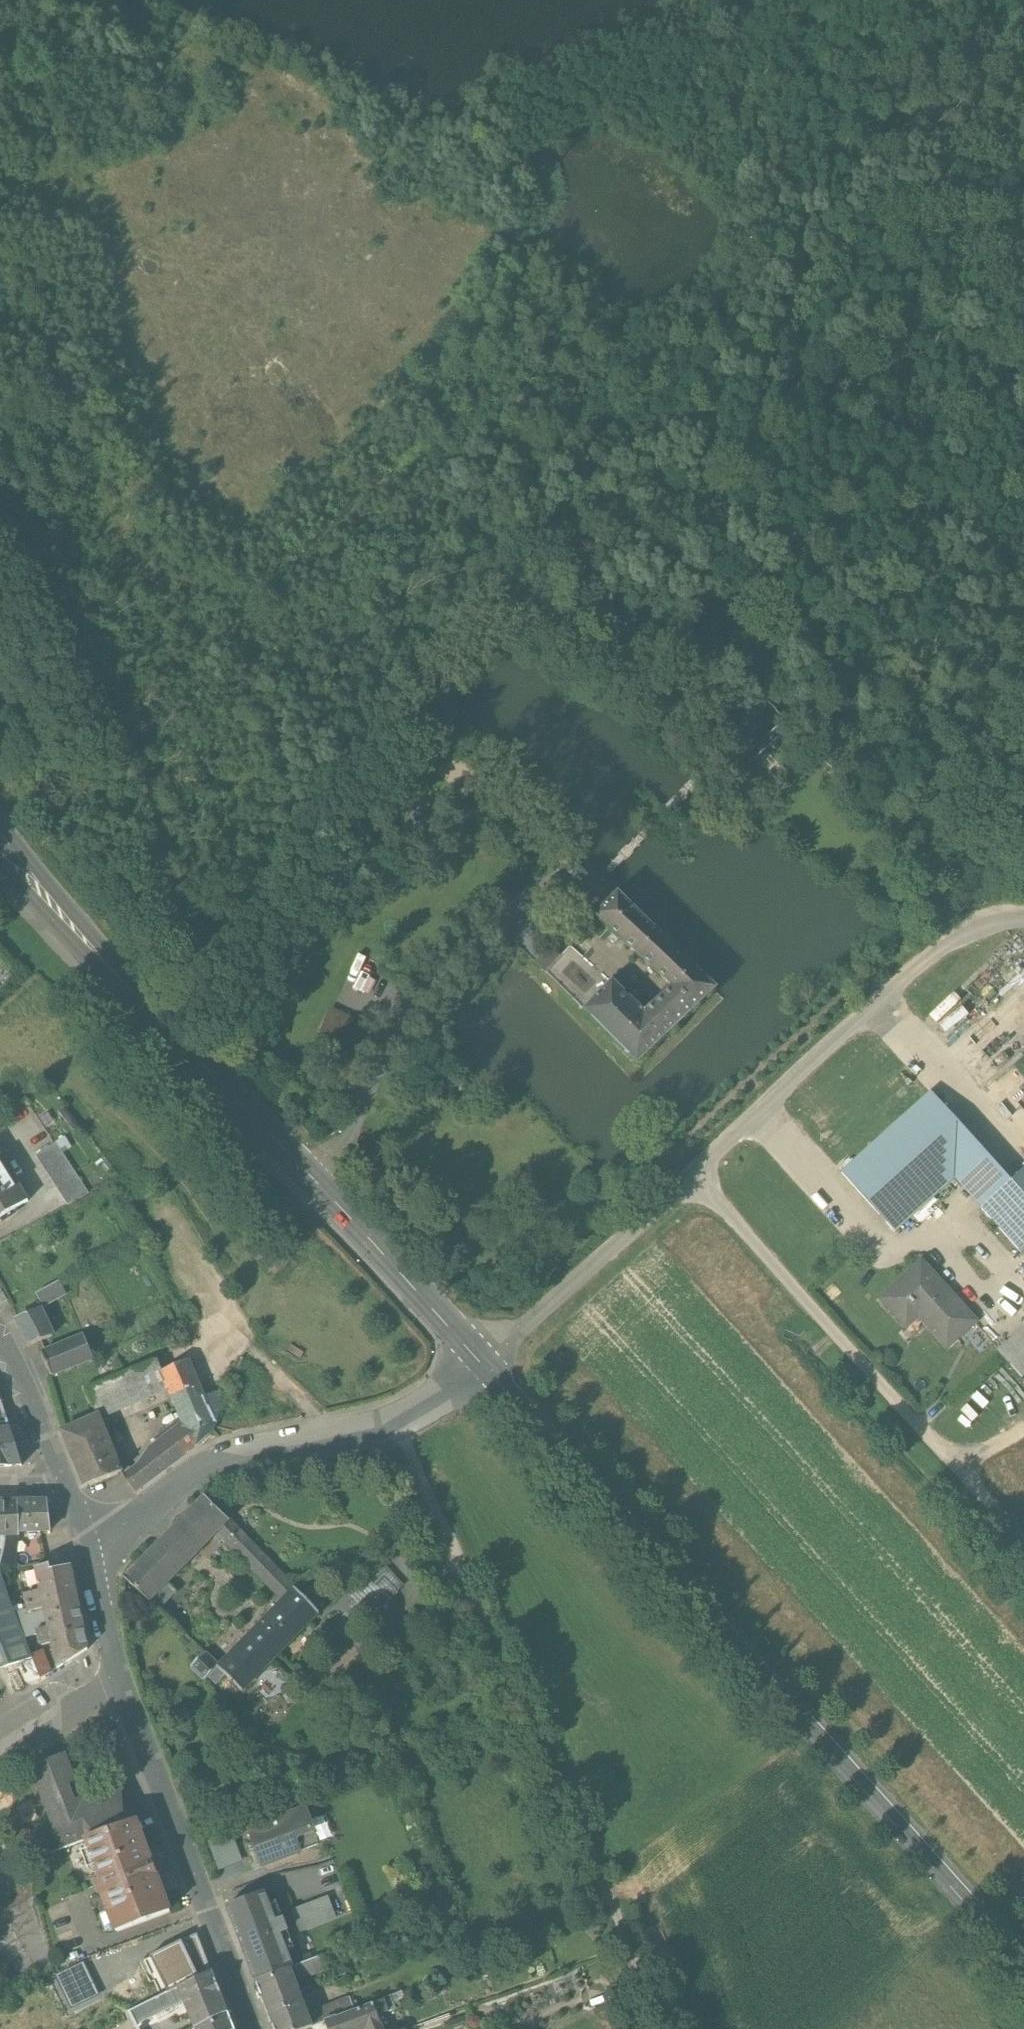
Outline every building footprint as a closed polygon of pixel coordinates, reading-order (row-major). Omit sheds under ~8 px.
[(613,985),(585,1013),(638,1065),(715,991),(716,991),(619,896),(596,919),(673,990),(645,1016),(613,985)] [(585,1013),(613,985),(571,947),(546,974),(585,1013)] [(949,1040),(974,1016),(966,1007),(941,1030),(949,1040)] [(842,1174),(895,1233),(954,1180),(984,1153),(931,1093),(842,1174)] [(68,1206),(89,1194),(56,1143),(35,1155),(68,1206)] [(1011,1183),(984,1153),(954,1180),(981,1209),(1011,1183)] [(0,1158),(0,1219),(28,1202),(0,1158)] [(1011,1183),(981,1209),(1021,1254),(1023,1252),(1023,1171),(1011,1183)] [(922,1263),(881,1300),(906,1328),(919,1316),(948,1348),(976,1323),(922,1263)] [(61,1282),(38,1294),(45,1307),(67,1294),(61,1282)] [(52,1337),(38,1304),(32,1307),(34,1312),(18,1319),(33,1347),(52,1337)] [(1023,1377),(1023,1329),(999,1352),(1023,1378),(1023,1377)] [(85,1337),(42,1355),(52,1377),(94,1359),(85,1337)] [(156,1360),(136,1370),(147,1394),(168,1385),(162,1372),(156,1360)] [(203,1399),(186,1361),(162,1372),(168,1385),(182,1417),(187,1427),(196,1447),(216,1427),(203,1399)] [(136,1370),(89,1391),(100,1416),(147,1394),(136,1370)] [(203,1399),(216,1427),(223,1410),(215,1392),(203,1399)] [(100,1416),(62,1432),(66,1445),(84,1488),(123,1472),(100,1416)] [(182,1430),(187,1427),(182,1417),(178,1421),(182,1430)] [(22,1466),(13,1438),(8,1424),(0,1424),(0,1468),(22,1466)] [(166,1470),(196,1447),(187,1427),(182,1430),(148,1454),(137,1469),(127,1487),(132,1496),(166,1470)] [(205,1497),(125,1579),(158,1611),(176,1592),(168,1585),(214,1537),(220,1543),(225,1539),(219,1532),(229,1521),(205,1497)] [(20,1535),(20,1531),(19,1502),(0,1502),(0,1535),(20,1535)] [(19,1502),(20,1531),(51,1530),(49,1502),(19,1502)] [(295,1590),(229,1521),(219,1532),(225,1539),(284,1601),(295,1590)] [(20,1535),(0,1535),(0,1562),(1,1562),(6,1538),(17,1537),(20,1537),(20,1535)] [(11,1568),(17,1537),(6,1538),(1,1562),(0,1566),(11,1568)] [(394,1548),(320,1618),(348,1647),(421,1577),(394,1548)] [(33,1557),(36,1570),(47,1566),(45,1555),(33,1557)] [(70,1567),(49,1572),(48,1566),(47,1566),(36,1570),(41,1591),(46,1615),(79,1608),(70,1567)] [(8,1601),(0,1573),(0,1669),(32,1658),(25,1641),(25,1640),(14,1615),(8,1601)] [(319,1614),(295,1590),(284,1601),(218,1669),(226,1676),(243,1692),(319,1614)] [(41,1591),(26,1594),(30,1611),(14,1615),(25,1640),(39,1634),(41,1644),(52,1642),(46,1615),(41,1591)] [(88,1650),(79,1608),(46,1615),(52,1642),(58,1668),(88,1650)] [(35,1637),(25,1641),(32,1658),(41,1679),(50,1673),(35,1637)] [(204,1655),(191,1668),(205,1681),(209,1677),(217,1685),(226,1676),(218,1669),(204,1655)] [(119,1786),(81,1800),(80,1799),(78,1800),(71,1783),(74,1782),(64,1755),(32,1767),(63,1849),(87,1840),(132,1823),(119,1786)] [(306,1810),(249,1831),(263,1866),(319,1845),(306,1810)] [(151,1862),(135,1822),(132,1823),(87,1840),(94,1858),(102,1880),(96,1883),(101,1895),(103,1895),(116,1931),(170,1911),(156,1875),(157,1874),(152,1862),(151,1862)] [(234,1832),(211,1841),(222,1868),(245,1859),(234,1832)] [(94,1858),(87,1840),(63,1849),(23,1864),(30,1882),(94,1858)] [(298,1896),(320,1887),(311,1866),(290,1875),(298,1896)] [(264,1892),(227,1906),(255,1981),(292,1967),(287,1952),(280,1935),(288,1932),(283,1919),(275,1922),(269,1905),(264,1892)] [(327,1899),(294,1912),(301,1930),(334,1918),(327,1899)] [(275,1922),(283,1919),(276,1902),(269,1905),(275,1922)] [(294,1949),(288,1932),(280,1935),(287,1952),(294,1949)] [(150,1956),(168,1993),(179,1987),(211,1972),(197,1934),(150,1956)] [(324,1956),(310,1961),(315,1974),(329,1969),(324,1956)] [(292,1967),(255,1981),(264,2005),(298,1991),(293,1977),(298,1975),(299,1977),(303,1978),(315,1974),(310,1961),(292,1967)] [(55,1976),(71,2008),(98,1995),(83,1963),(55,1976)] [(211,1972),(179,1987),(185,2001),(196,2028),(227,2012),(211,1972)] [(168,1993),(131,2012),(137,2024),(185,2001),(179,1987),(168,1993)] [(264,2005),(273,2028),(308,2028),(312,2027),(309,2019),(298,1991),(264,2005)] [(326,2008),(331,2020),(354,2011),(354,2012),(355,2012),(349,1999),(326,2008)] [(384,2001),(373,2005),(377,2017),(388,2013),(388,2012),(392,2011),(390,2006),(386,2008),(384,2001)] [(326,2022),(329,2028),(382,2028),(377,2017),(373,2005),(355,2012),(354,2012),(354,2011),(331,2020),(326,2022)] [(309,2019),(312,2027),(326,2022),(331,2020),(326,2008),(315,2012),(314,2015),(314,2017),(309,2019)] [(196,2028),(233,2028),(227,2012),(196,2028)]
